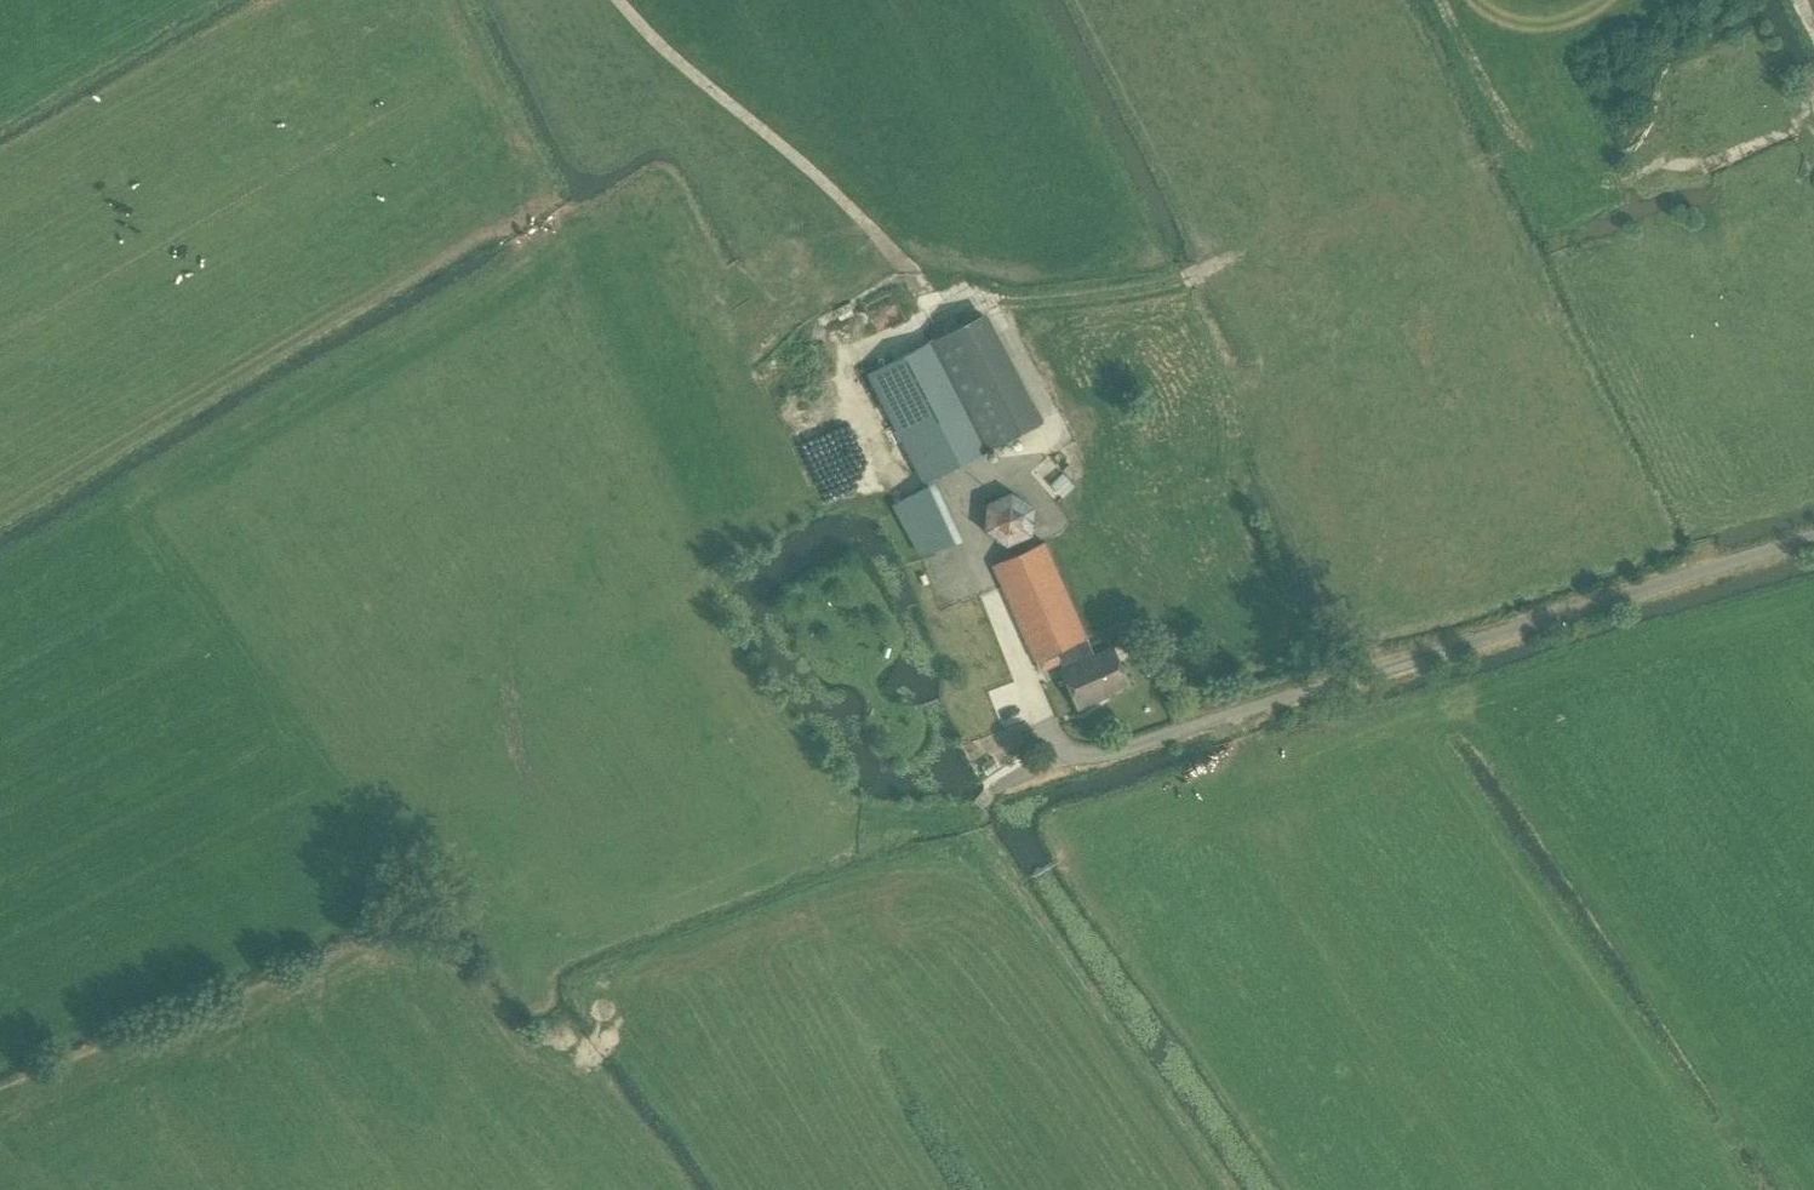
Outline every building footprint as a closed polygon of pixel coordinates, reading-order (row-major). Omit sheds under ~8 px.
[(929,342),(867,375),(923,483),(985,451),(929,342)] [(1089,658),(1081,638),(1038,542),(987,564),(1030,660),(1055,649),(1064,669),(1062,670),(1078,706),(1128,683),(1112,648),(1089,658)]
